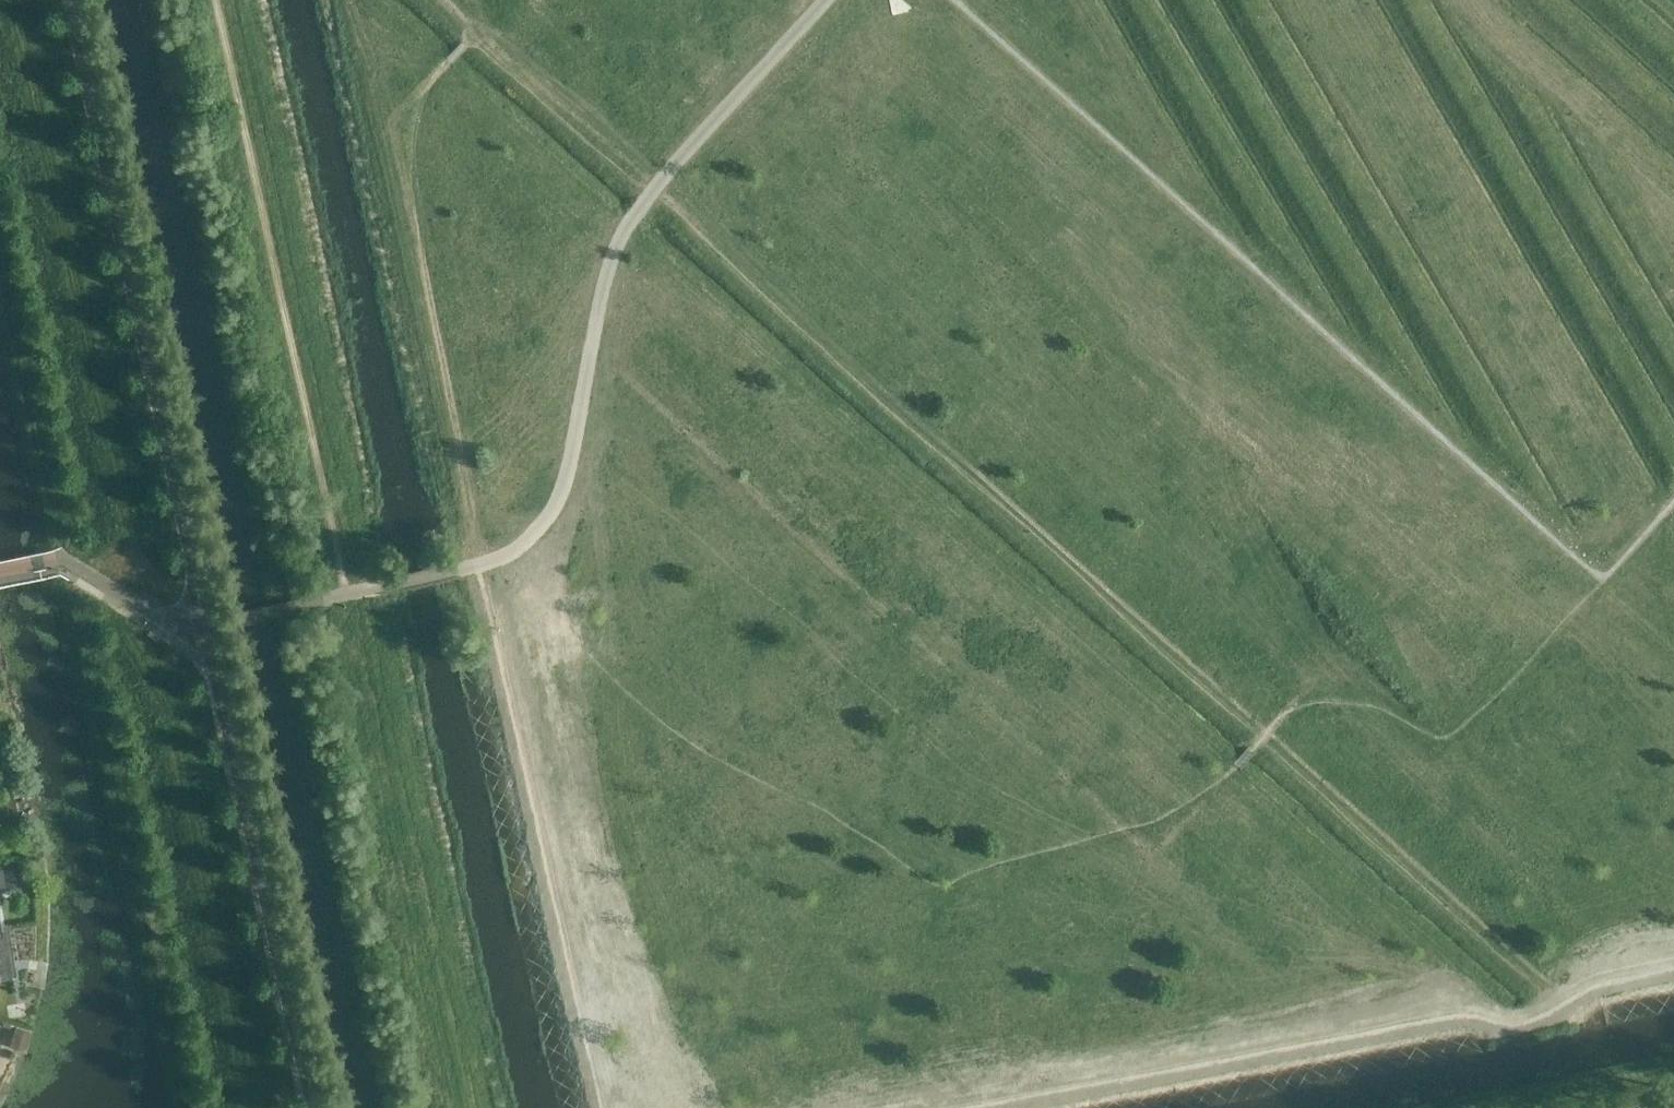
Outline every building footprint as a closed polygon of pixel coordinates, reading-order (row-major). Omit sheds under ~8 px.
[(12,972),(5,928),(0,929),(0,973),(12,972)]
